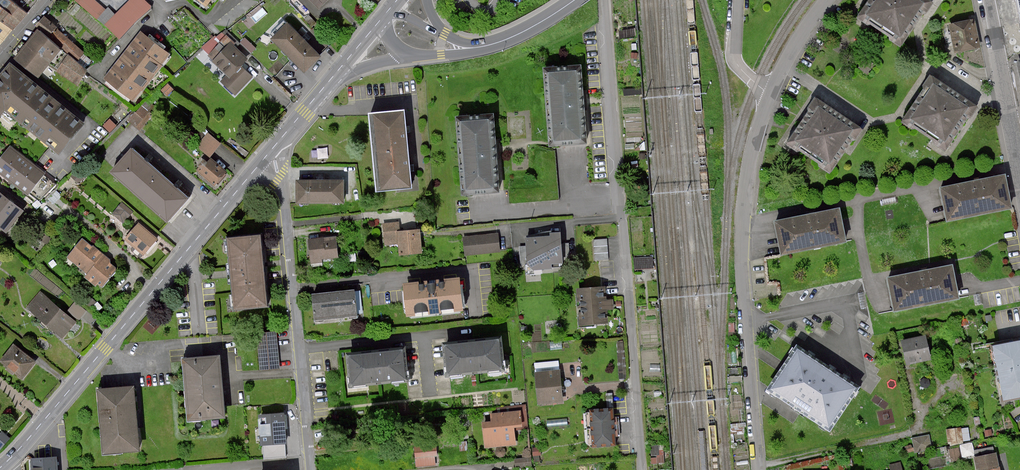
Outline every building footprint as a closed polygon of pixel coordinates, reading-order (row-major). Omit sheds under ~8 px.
[(10,30),(18,21),(21,17),(24,13),(12,3),(9,0),(0,0),(0,22),(10,30)] [(12,3),(24,13),(35,0),(9,0),(12,3)] [(105,25),(116,14),(109,7),(106,10),(95,0),(76,0),(105,25)] [(145,0),(130,0),(116,14),(105,25),(120,39),(153,7),(145,0)] [(319,8),(328,0),(311,0),(319,8)] [(859,17),(901,44),(929,2),(926,0),(870,0),(859,17)] [(85,53),(47,18),(46,17),(38,26),(77,62),(85,53)] [(951,24),(956,52),(978,48),(973,19),(951,24)] [(6,35),(10,30),(0,22),(0,38),(2,40),(6,35)] [(322,58),(287,23),(271,39),(306,74),(322,58)] [(636,28),(619,31),(620,39),(636,36),(636,28)] [(38,29),(15,59),(39,78),(63,49),(38,29)] [(143,31),(107,78),(134,102),(174,54),(143,31)] [(251,59),(224,32),(205,50),(230,75),(223,82),(237,95),(256,77),(244,65),(251,59)] [(256,48),(245,37),(240,42),(252,53),(256,48)] [(57,72),(78,87),(89,71),(68,56),(57,72)] [(0,74),(0,116),(5,109),(58,153),(83,123),(9,63),(2,72),(0,74)] [(550,144),(550,146),(586,144),(583,104),(580,66),(544,68),(550,144)] [(958,130),(974,106),(931,77),(902,121),(945,150),(948,145),(958,130)] [(174,90),(168,84),(161,91),(167,97),(174,90)] [(641,87),(623,90),(624,95),(642,94),(641,87)] [(801,123),(789,142),(831,170),(860,129),(816,99),(801,123)] [(158,108),(147,100),(127,119),(141,130),(158,108)] [(404,110),(370,113),(377,191),(411,188),(409,168),(405,129),(404,110)] [(457,116),(463,195),(499,192),(495,149),(493,114),(457,116)] [(110,133),(117,125),(110,119),(103,126),(110,133)] [(207,134),(198,146),(209,155),(219,143),(207,134)] [(645,150),(645,141),(635,150),(645,150)] [(0,159),(0,173),(27,194),(43,173),(10,147),(0,159)] [(112,173),(168,220),(187,198),(174,187),(145,162),(132,150),(112,173)] [(203,169),(199,172),(214,186),(226,172),(211,159),(207,164),(204,161),(199,165),(203,169)] [(940,188),(947,220),(1011,206),(1004,175),(940,188)] [(345,180),(297,180),(297,203),(345,203),(345,180)] [(6,231),(22,211),(0,194),(0,226),(6,231)] [(124,223),(134,212),(122,202),(113,214),(124,223)] [(779,236),(783,254),(845,240),(838,208),(776,222),(779,236)] [(400,255),(423,253),(421,229),(401,231),(400,222),(383,223),(385,246),(399,244),(400,255)] [(138,224),(126,238),(143,253),(156,239),(138,224)] [(38,238),(47,245),(52,239),(43,231),(38,238)] [(463,237),(465,256),(501,253),(499,233),(463,237)] [(536,238),(526,238),(528,273),(542,272),(542,269),(551,268),(551,263),(561,263),(560,233),(550,234),(550,233),(544,233),(541,233),(536,233),(536,238)] [(228,239),(235,309),(267,306),(260,236),(228,239)] [(323,259),(340,258),(337,237),(309,239),(312,264),(323,263),(323,259)] [(608,238),(593,239),(595,260),(609,259),(608,238)] [(83,239),(67,258),(87,274),(85,277),(96,286),(98,284),(103,288),(119,269),(111,262),(111,260),(94,247),(93,248),(83,239)] [(653,257),(634,258),(634,270),(654,269),(653,257)] [(889,279),(895,310),(958,297),(951,266),(889,279)] [(462,278),(405,283),(409,317),(465,312),(462,278)] [(602,286),(577,289),(580,326),(609,326),(608,310),(615,310),(614,299),(608,299),(607,286),(602,286)] [(356,290),(314,294),(316,320),(359,316),(356,290)] [(40,292),(26,309),(63,340),(77,322),(40,292)] [(82,301),(91,308),(96,302),(88,295),(82,301)] [(75,301),(67,311),(79,320),(87,310),(75,301)] [(277,332),(257,333),(260,370),(280,369),(277,332)] [(502,338),(444,342),(449,375),(504,369),(502,338)] [(901,343),(906,363),(910,362),(931,358),(927,338),(901,343)] [(624,341),(617,341),(619,379),(627,378),(624,341)] [(1019,397),(1019,342),(995,347),(1005,400),(1019,397)] [(14,344),(0,361),(24,380),(38,363),(14,344)] [(347,353),(351,388),(376,386),(413,381),(409,346),(347,353)] [(857,388),(798,350),(785,370),(772,391),(830,429),(857,388)] [(220,386),(218,355),(184,358),(182,359),(182,361),(184,383),(188,420),(223,417),(222,405),(220,386)] [(562,402),(562,400),(559,370),(536,373),(539,405),(562,402)] [(98,389),(104,454),(141,452),(136,386),(129,386),(123,387),(117,387),(111,387),(105,388),(98,389)] [(614,407),(613,392),(605,393),(607,408),(614,407)] [(488,424),(477,425),(479,451),(485,451),(516,448),(515,434),(527,433),(525,406),(517,407),(517,413),(488,416),(488,424)] [(607,408),(591,409),(591,412),(593,445),(593,447),(613,446),(617,445),(614,407),(607,408)] [(285,413),(260,415),(264,460),(288,458),(285,413)] [(953,426),(952,440),(963,440),(964,427),(953,426)] [(0,434),(0,449),(1,450),(10,439),(2,432),(0,434)] [(913,435),(916,450),(933,446),(929,432),(913,435)] [(467,441),(459,442),(460,451),(468,450),(467,441)] [(973,441),(962,444),(964,454),(975,452),(973,441)] [(437,445),(415,447),(417,467),(436,465),(435,456),(438,455),(437,445)] [(659,446),(651,446),(652,463),(664,462),(664,454),(660,455),(659,446)] [(540,447),(532,448),(533,463),(540,462),(539,456),(541,455),(541,451),(540,447)] [(532,458),(530,448),(526,448),(522,453),(523,458),(532,458)] [(975,457),(978,469),(999,469),(999,468),(996,453),(975,457)] [(532,466),(532,458),(515,459),(516,467),(532,466)] [(31,461),(32,469),(56,469),(55,459),(31,461)]
